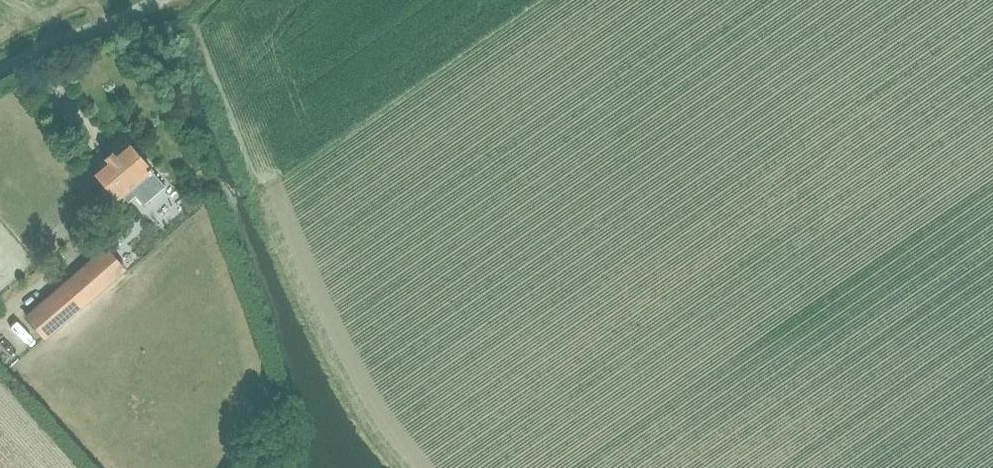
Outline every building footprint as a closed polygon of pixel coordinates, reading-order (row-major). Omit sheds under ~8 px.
[(119,200),(153,170),(127,141),(93,170),(119,200)] [(46,340),(127,271),(108,249),(27,318),(46,340)]
